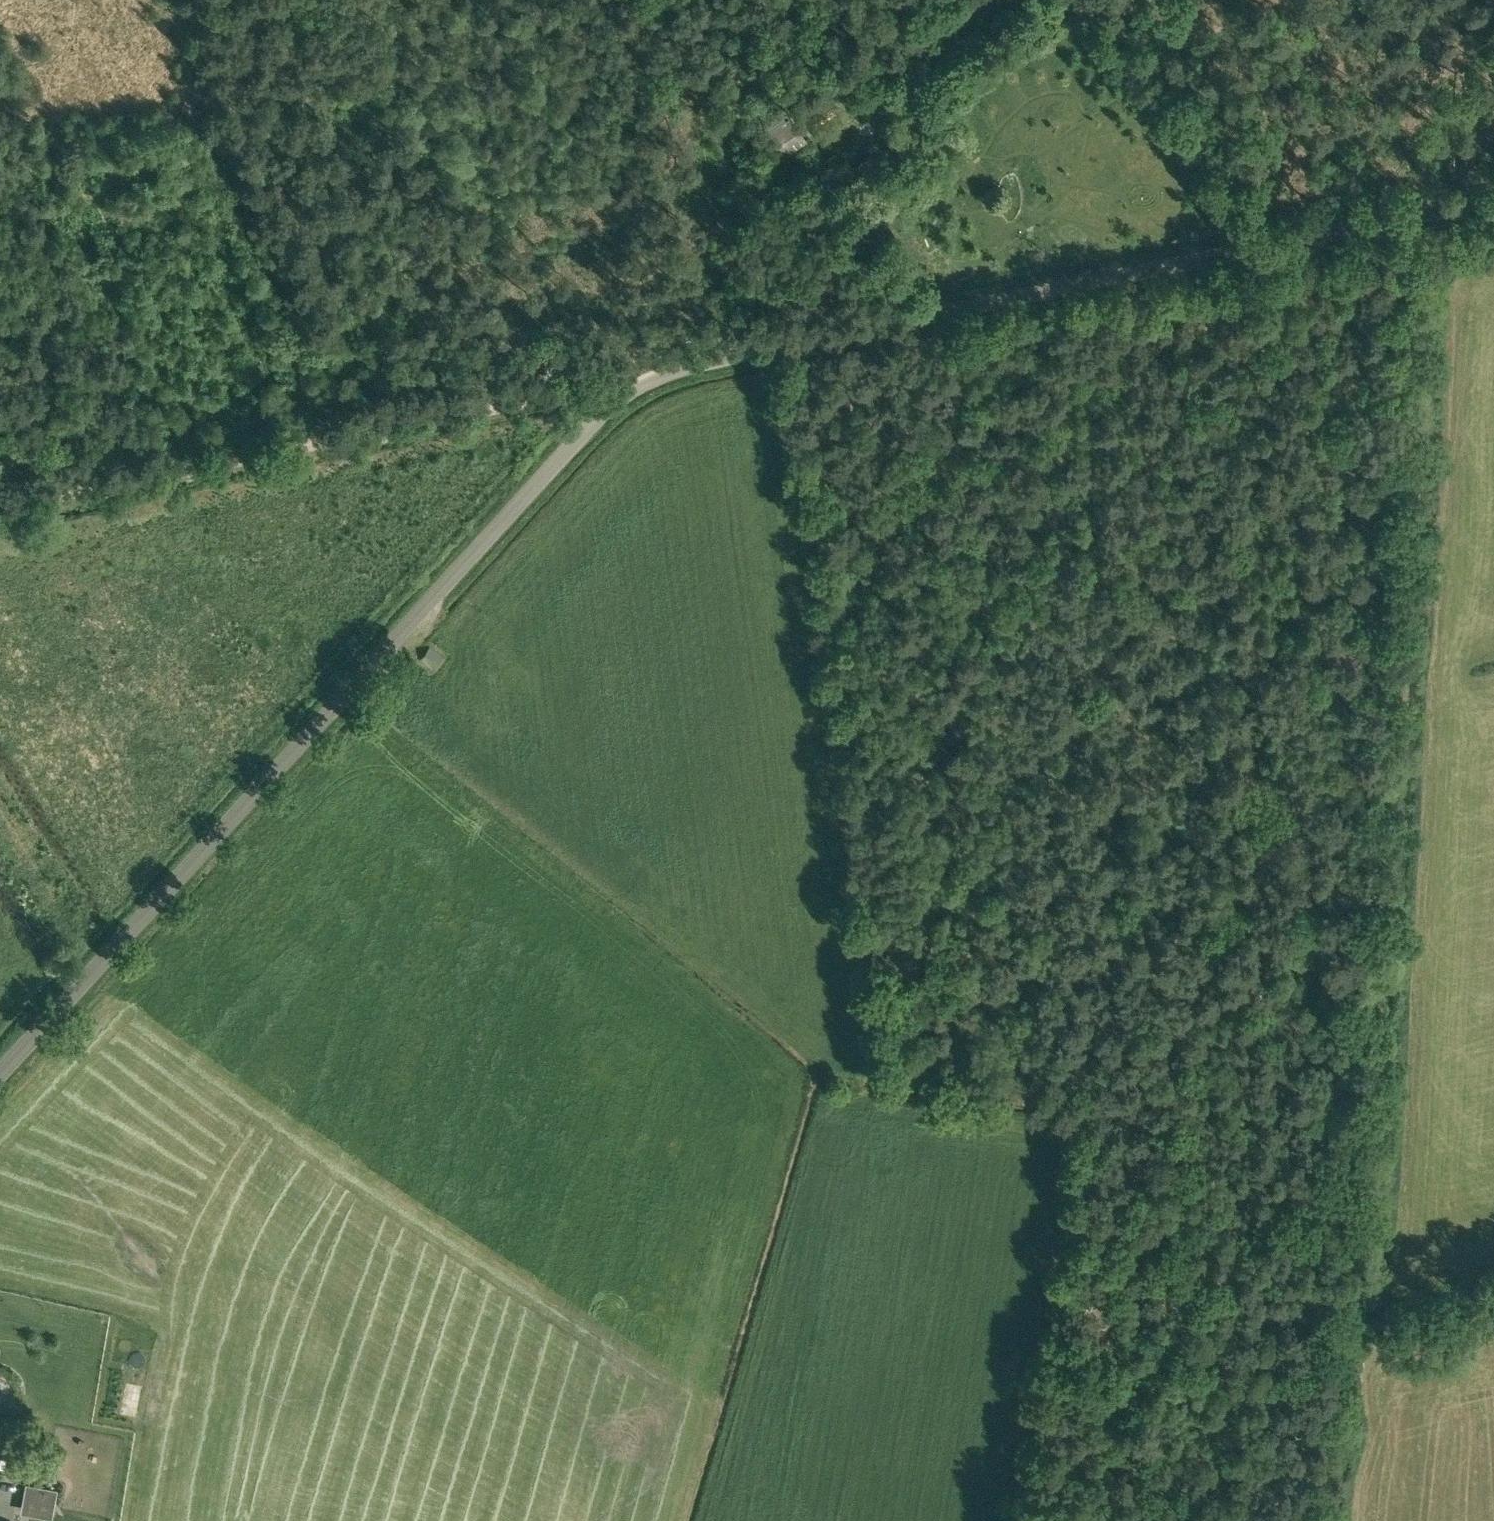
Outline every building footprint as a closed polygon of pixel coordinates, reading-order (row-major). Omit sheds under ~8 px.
[(807,141),(789,117),(767,134),(785,158),(807,141)] [(431,647),(420,660),(432,670),(443,657),(431,647)]
